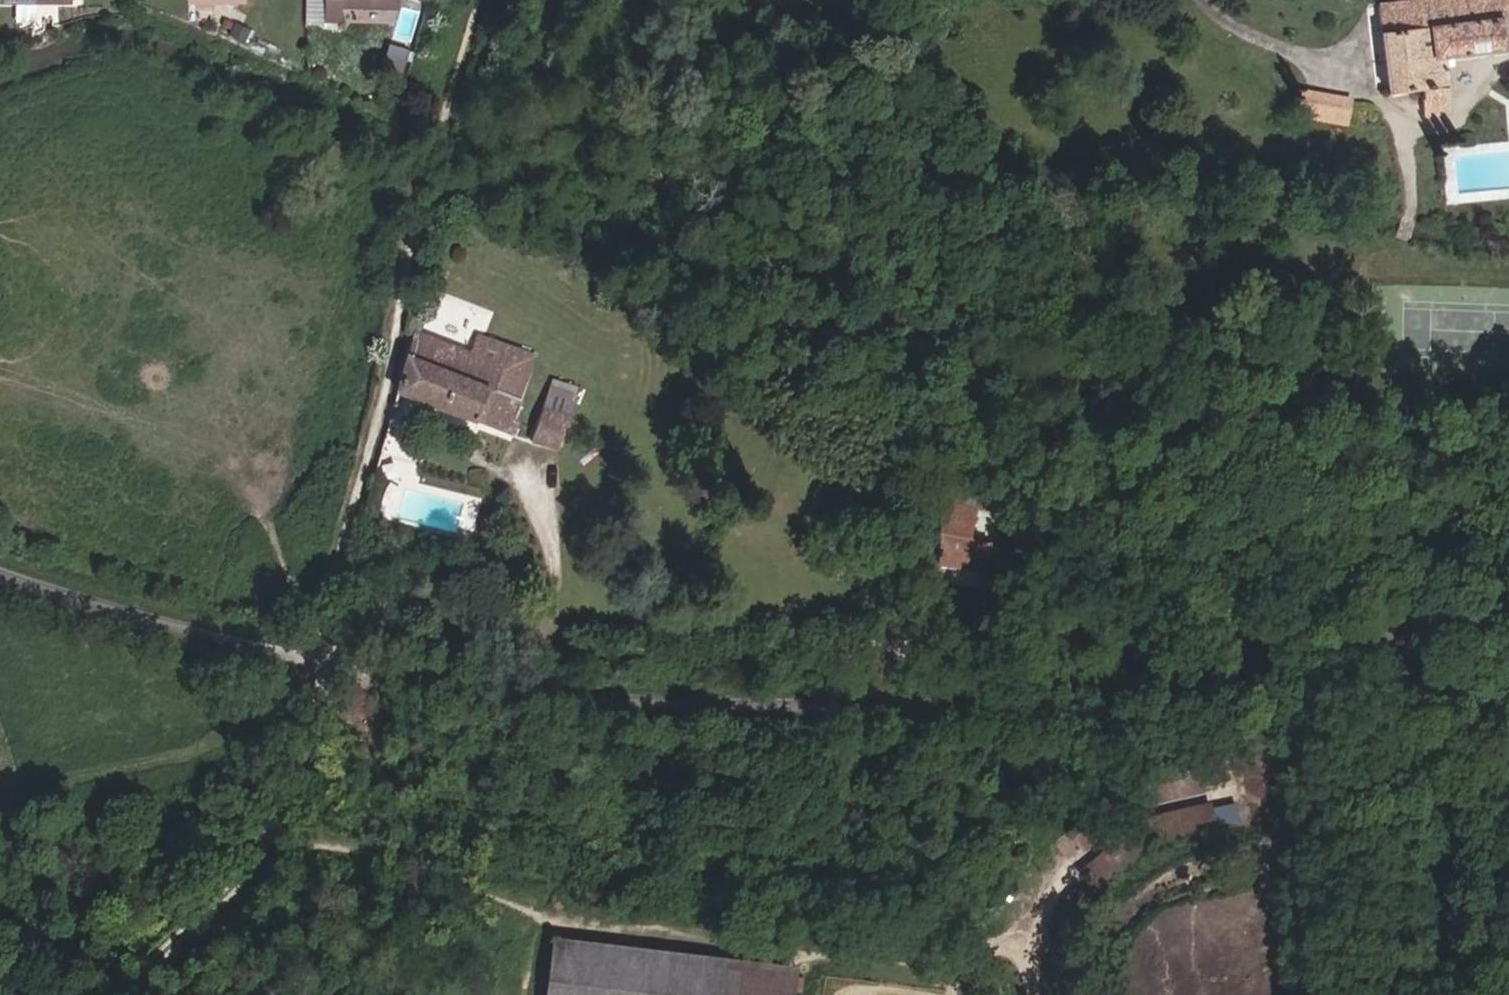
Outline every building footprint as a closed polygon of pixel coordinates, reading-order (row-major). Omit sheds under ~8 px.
[(198,6),(222,8),(222,12),(254,15),(256,0),(199,0),(198,6)] [(330,33),(346,34),(347,19),(409,23),(410,0),(332,0),(330,33)] [(1392,92),(1421,89),(1425,113),(1449,111),(1443,54),(1504,47),(1502,17),(1508,16),(1508,0),(1381,0),(1392,92)] [(1298,117),(1350,122),(1352,93),(1301,88),(1298,117)] [(516,406),(531,355),(477,334),(472,351),(409,333),(400,391),(515,434),(522,408),(516,406)] [(535,440),(557,447),(573,390),(551,384),(535,440)] [(974,513),(939,498),(937,563),(969,568),(974,513)] [(1146,803),(1200,799),(1198,762),(1143,765),(1146,803)] [(1148,822),(1156,838),(1213,820),(1207,800),(1148,822)] [(1148,822),(1130,830),(1138,848),(1156,838),(1148,822)] [(1087,879),(1138,848),(1130,830),(1078,861),(1087,879)] [(1171,855),(1180,877),(1229,861),(1223,838),(1171,855)] [(551,941),(544,994),(787,994),(790,970),(551,941)]
